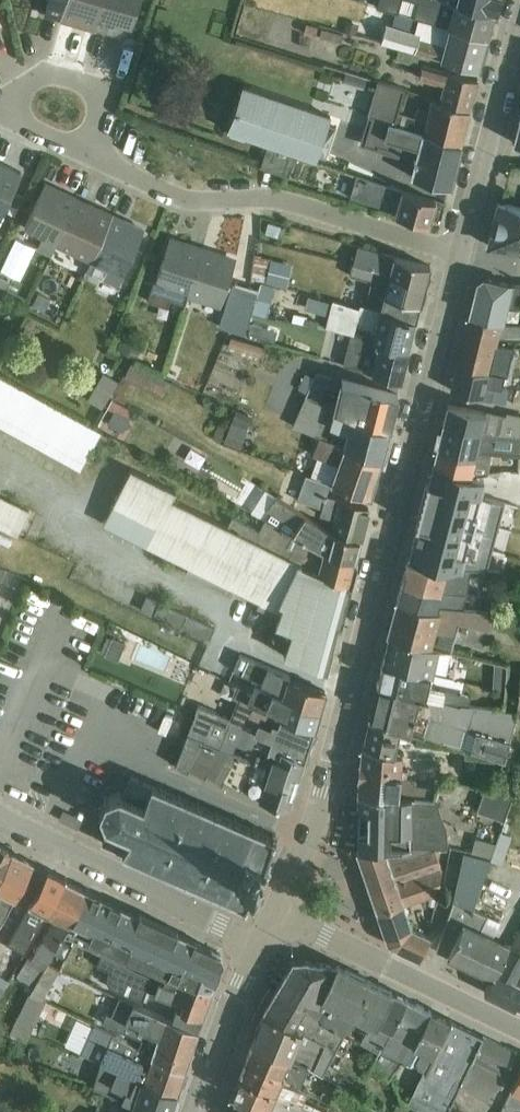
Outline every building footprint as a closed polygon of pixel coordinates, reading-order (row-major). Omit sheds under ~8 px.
[(67,0),(49,0),(45,15),(61,20),(67,0)] [(61,20),(95,29),(103,0),(67,0),(61,20)] [(95,29),(120,37),(123,25),(132,28),(139,0),(103,0),(95,29)] [(377,8),(399,13),(402,0),(379,0),(377,8)] [(445,0),(413,0),(418,1),(413,19),(417,20),(488,38),(494,13),(445,0)] [(494,13),(498,0),(445,0),(494,13)] [(488,38),(417,20),(414,32),(386,24),(380,44),(399,49),(419,54),(479,70),(488,38)] [(322,29),(320,38),(341,43),(343,35),(322,29)] [(419,54),(399,49),(395,60),(416,66),(419,54)] [(437,102),(470,111),(478,81),(422,66),(419,78),(442,85),(437,102)] [(345,73),(343,82),(364,88),(366,80),(345,73)] [(470,111),(437,102),(431,100),(428,110),(418,107),(415,116),(398,111),(405,88),(377,81),(368,115),(373,116),(371,122),(461,146),(470,111)] [(268,145),(296,155),(316,161),(319,154),(325,157),(336,125),(328,122),(330,116),(267,95),(242,87),(227,132),(268,145)] [(368,115),(360,145),(397,155),(399,150),(415,154),(409,177),(450,188),(457,161),(461,146),(371,122),(373,116),(368,115)] [(296,155),(268,145),(260,168),(278,174),(289,178),(296,155)] [(21,174),(0,164),(0,221),(21,174)] [(357,175),(350,198),(396,211),(394,215),(428,225),(435,201),(357,175)] [(55,247),(77,199),(45,184),(24,230),(41,237),(36,249),(48,255),(51,256),(55,247)] [(77,199),(55,247),(89,262),(112,216),(77,199)] [(498,202),(488,240),(491,248),(519,252),(519,207),(498,202)] [(112,216),(89,262),(85,272),(118,287),(142,234),(134,230),(136,226),(112,216)] [(167,249),(150,301),(167,307),(169,300),(184,304),(186,298),(202,250),(178,242),(169,240),(167,249)] [(354,263),(425,284),(430,266),(358,246),(354,263)] [(202,250),(186,298),(221,309),(233,270),(235,261),(227,258),(202,250)] [(254,255),(249,281),(259,283),(260,281),(266,283),(286,288),(292,264),(254,255)] [(379,310),(416,321),(425,284),(354,263),(350,275),(371,281),(369,290),(383,294),(379,310)] [(1,300),(9,282),(0,277),(0,299),(1,300)] [(503,323),(507,306),(519,308),(519,285),(512,285),(486,278),(477,284),(469,316),(503,323)] [(250,312),(261,283),(260,283),(258,289),(235,283),(223,325),(231,327),(244,331),(250,312)] [(261,283),(250,312),(259,314),(266,316),(275,286),(261,283)] [(39,292),(32,306),(44,313),(51,298),(39,292)] [(307,296),(304,309),(325,315),(329,301),(307,296)] [(416,321),(379,310),(360,305),(359,308),(332,301),(325,327),(351,334),(354,334),(356,324),(374,329),(371,339),(409,350),(416,321)] [(505,376),(514,347),(496,346),(497,340),(519,340),(519,324),(503,323),(469,316),(457,365),(505,376)] [(252,323),(248,335),(274,342),(277,330),(252,323)] [(409,350),(371,339),(354,334),(351,334),(344,364),(401,380),(409,350)] [(122,337),(116,350),(137,360),(143,348),(122,337)] [(231,337),(228,347),(260,356),(263,346),(231,337)] [(131,362),(123,379),(163,399),(171,382),(131,362)] [(505,376),(457,365),(451,390),(505,404),(508,390),(502,389),(505,376)] [(104,372),(88,401),(102,409),(119,380),(104,372)] [(305,398),(319,403),(330,376),(315,372),(314,376),(305,373),(298,390),(307,393),(305,398)] [(80,470),(102,432),(0,376),(0,426),(80,470)] [(332,408),(389,429),(397,395),(341,379),(332,408)] [(319,403),(305,398),(304,399),(293,427),(318,436),(326,439),(331,426),(346,432),(342,445),(381,459),(389,429),(332,408),(319,403)] [(519,436),(519,416),(507,413),(506,417),(448,404),(443,422),(515,435),(519,436)] [(105,411),(96,428),(116,439),(120,432),(123,433),(131,419),(115,409),(112,415),(105,411)] [(235,411),(224,443),(240,449),(252,417),(235,411)] [(490,453),(504,454),(518,455),(519,455),(519,436),(515,435),(443,422),(437,447),(476,456),(477,452),(490,453)] [(381,459),(342,445),(326,439),(318,436),(312,456),(316,457),(311,476),(331,483),(371,498),(381,459)] [(173,455),(184,461),(192,444),(181,439),(173,455)] [(476,456),(437,447),(433,466),(471,475),(487,475),(490,453),(477,452),(476,456)] [(192,448),(185,462),(217,479),(224,464),(192,448)] [(348,585),(227,526),(171,499),(175,491),(130,469),(102,524),(187,567),(185,573),(230,596),(233,590),(280,614),(275,625),(332,648),(348,585)] [(328,529),(360,541),(368,508),(327,495),(331,483),(311,476),(305,473),(296,499),(323,507),(320,515),(332,518),(328,529)] [(269,511),(275,497),(265,490),(253,509),(251,513),(293,533),(296,527),(269,511)] [(24,539),(37,514),(0,496),(0,527),(24,539)] [(293,534),(354,561),(360,541),(328,529),(275,497),(269,511),(296,527),(293,533),(293,534)] [(227,526),(348,585),(354,561),(293,534),(263,521),(259,530),(233,517),(227,526)] [(434,591),(466,594),(470,575),(470,570),(446,569),(408,559),(402,581),(434,591)] [(440,609),(461,611),(466,594),(434,591),(402,581),(397,598),(440,609)] [(146,597),(140,610),(151,615),(157,602),(146,597)] [(438,647),(444,649),(451,650),(459,622),(472,625),(489,630),(492,613),(475,612),(461,611),(440,609),(397,598),(388,634),(430,644),(438,647)] [(159,603),(155,614),(209,639),(210,636),(213,628),(159,603)] [(332,648),(275,625),(271,636),(286,643),(282,655),(326,671),(332,648)] [(377,683),(469,704),(470,696),(436,687),(444,649),(438,647),(430,644),(388,634),(381,662),(377,683)] [(108,637),(101,654),(117,661),(124,644),(108,637)] [(300,703),(319,710),(325,691),(240,655),(234,669),(251,678),(250,683),(281,696),(283,691),(300,697),(300,703)] [(239,698),(314,728),(319,710),(300,703),(300,697),(283,691),(281,696),(250,683),(248,687),(236,684),(231,695),(239,698)] [(369,718),(403,729),(435,739),(436,734),(505,761),(513,713),(501,711),(478,707),(469,704),(377,683),(369,718)] [(253,732),(271,738),(307,751),(311,738),(314,728),(239,698),(232,716),(198,704),(195,712),(196,712),(253,732)] [(265,754),(267,749),(271,738),(253,732),(196,712),(188,733),(255,759),(258,751),(265,754)] [(363,746),(394,750),(397,740),(402,743),(403,729),(369,718),(363,746)] [(255,759),(188,733),(179,755),(175,765),(187,773),(190,770),(205,778),(207,775),(222,784),(224,781),(240,790),(242,787),(259,796),(259,798),(288,807),(304,759),(281,749),(279,753),(267,749),(265,754),(258,751),(255,759)] [(281,749),(304,759),(307,751),(271,738),(267,749),(279,753),(281,749)] [(358,795),(434,798),(434,786),(416,783),(415,777),(400,774),(403,753),(394,750),(363,746),(358,795)] [(98,808),(98,812),(101,812),(104,821),(103,823),(105,826),(107,824),(110,825),(102,843),(122,851),(122,852),(129,855),(128,857),(131,859),(132,856),(148,863),(147,866),(150,867),(151,864),(167,871),(166,874),(168,875),(169,872),(185,879),(184,882),(187,883),(188,881),(204,887),(203,890),(206,891),(207,889),(223,896),(221,898),(224,900),(225,897),(242,904),(241,907),(244,909),(245,905),(249,907),(250,903),(247,902),(253,887),(255,887),(256,884),(259,886),(260,882),(257,881),(265,863),(268,865),(269,861),(266,860),(268,857),(267,857),(268,854),(273,841),(276,843),(278,839),(275,838),(276,835),(273,833),(271,837),(255,829),(256,827),(253,826),(252,828),(245,825),(236,821),(237,819),(234,818),(233,820),(218,813),(218,811),(216,810),(215,812),(199,805),(200,803),(197,801),(196,804),(180,797),(181,795),(179,793),(178,796),(162,789),(162,787),(160,785),(159,788),(151,784),(151,785),(131,776),(124,793),(123,794),(121,793),(121,790),(117,790),(117,793),(108,796),(106,794),(103,797),(105,799),(101,808),(98,808)] [(485,787),(478,811),(503,819),(511,795),(485,787)] [(434,798),(358,795),(358,799),(367,799),(367,822),(359,822),(359,831),(358,831),(357,851),(410,846),(435,847),(447,847),(444,822),(439,808),(439,799),(434,798)] [(367,799),(358,799),(358,831),(359,831),(359,822),(367,822),(367,799)] [(85,817),(65,807),(62,814),(81,824),(85,817)] [(499,833),(491,860),(501,863),(511,836),(499,833)] [(469,853),(490,858),(494,842),(476,836),(469,853)] [(410,846),(357,851),(360,859),(377,911),(404,901),(439,893),(441,865),(435,847),(410,846)] [(12,853),(0,847),(0,872),(12,853)] [(453,901),(471,908),(490,858),(469,853),(463,852),(453,901)] [(0,872),(0,926),(33,863),(17,855),(12,853),(0,872)] [(49,914),(66,880),(48,871),(13,935),(30,943),(45,912),(49,914)] [(66,880),(49,914),(56,919),(32,958),(29,956),(17,976),(35,984),(46,964),(63,934),(88,891),(66,880)] [(88,891),(63,934),(99,951),(103,944),(166,974),(163,981),(177,988),(180,979),(212,989),(223,958),(221,953),(88,891)] [(404,901),(377,911),(387,940),(392,946),(419,959),(426,934),(411,927),(404,901)] [(471,908),(453,901),(436,951),(479,970),(482,962),(496,969),(508,945),(492,938),(499,919),(471,908)] [(496,969),(492,977),(484,992),(519,1010),(519,981),(515,979),(519,968),(519,951),(512,948),(508,945),(496,969)] [(177,988),(163,981),(102,953),(96,965),(109,970),(106,976),(106,980),(107,984),(117,991),(142,1002),(147,991),(177,1005),(171,1019),(197,1030),(197,1029),(201,1017),(202,1016),(203,1014),(205,1008),(206,1006),(212,989),(180,979),(177,988)] [(341,1028),(342,1029),(351,1012),(322,997),(337,966),(335,966),(306,961),(293,962),(277,989),(341,1028)] [(482,962),(479,970),(492,977),(496,969),(482,962)] [(31,991),(44,998),(60,970),(46,964),(35,984),(31,991)] [(322,997),(351,1012),(359,1017),(372,1024),(374,1025),(392,992),(368,980),(339,966),(337,966),(322,997)] [(9,980),(0,975),(0,996),(9,980)] [(263,1012),(335,1049),(345,1030),(342,1029),(341,1028),(277,989),(263,1012)] [(12,1024),(31,1032),(47,1000),(44,998),(31,991),(13,1023),(12,1024)] [(374,1025),(372,1024),(362,1040),(378,1050),(405,998),(392,992),(374,1025)] [(150,1054),(184,1070),(197,1030),(171,1019),(119,996),(112,1015),(106,1013),(103,1022),(155,1042),(150,1054)] [(405,998),(378,1050),(369,1067),(388,1077),(401,1058),(413,1041),(431,1011),(405,998)] [(413,1041),(401,1058),(426,1068),(449,1019),(431,1011),(413,1041)] [(253,1041),(307,1064),(322,1074),(335,1049),(263,1012),(253,1041)] [(342,1029),(345,1030),(351,1034),(359,1017),(351,1012),(342,1029)] [(412,1111),(447,1111),(460,1085),(483,1036),(449,1019),(426,1068),(409,1103),(415,1106),(412,1111)] [(31,1032),(12,1024),(7,1033),(26,1042),(31,1032)] [(184,1070),(150,1054),(93,1025),(82,1053),(101,1061),(177,1092),(184,1070)] [(483,1036),(460,1085),(492,1105),(516,1052),(483,1036)] [(246,1061),(281,1077),(285,1069),(287,1071),(286,1076),(300,1082),(307,1064),(253,1041),(246,1061)] [(101,1061),(92,1084),(133,1100),(162,1111),(171,1111),(177,1092),(101,1061)] [(250,1104),(267,1111),(329,1111),(304,1100),(307,1092),(283,1077),(281,1077),(246,1061),(233,1096),(250,1104)] [(503,1111),(515,1111),(519,1111),(519,1073),(503,1111)] [(337,1084),(329,1100),(351,1111),(390,1111),(337,1084)] [(250,1104),(233,1096),(234,1111),(251,1111),(250,1104)] [(415,1106),(409,1103),(399,1098),(392,1111),(412,1111),(415,1106)] [(133,1100),(129,1111),(162,1111),(133,1100)]
